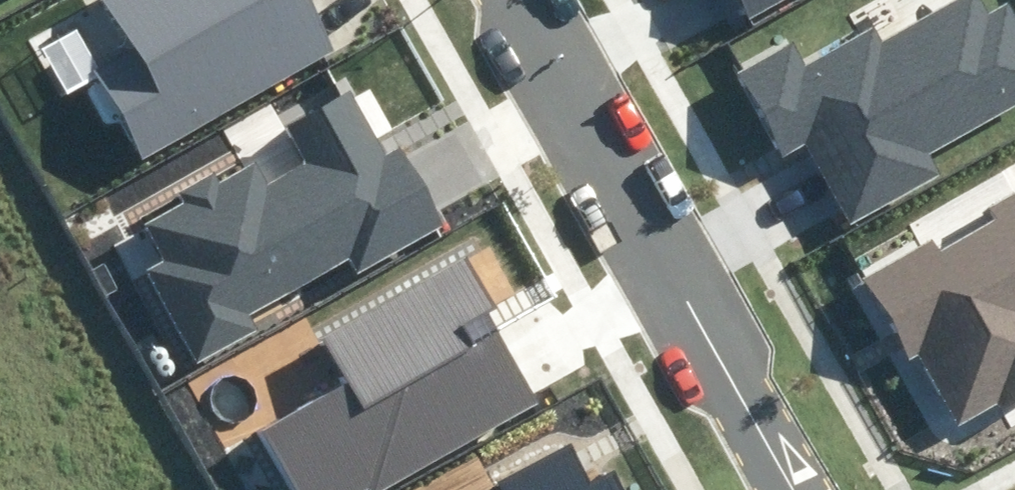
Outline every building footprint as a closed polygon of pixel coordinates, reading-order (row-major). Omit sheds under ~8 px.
[(127,50),(98,66),(148,157),(339,51),(311,0),(99,0),(127,50)] [(1009,8),(987,20),(976,0),(968,0),(887,46),(875,25),(807,63),(792,37),(734,70),(783,156),(805,143),(851,225),(941,175),(930,155),(1014,107),(1014,19),(1009,8)] [(750,24),(792,0),(736,0),(750,24)] [(388,157),(353,95),(292,129),(312,164),(266,190),(253,166),(147,226),(164,256),(146,266),(201,362),(259,329),(252,316),(345,264),(352,277),(443,226),(400,150),(388,157)] [(1014,396),(1014,200),(864,282),(908,362),(917,357),(956,427),(1014,396)] [(247,428),(283,489),(373,489),(534,398),(484,312),(491,308),(461,255),(306,343),(329,382),(247,428)] [(149,354),(150,356),(153,358),(156,360),(159,359),(162,358),(165,356),(166,354),(167,351),(167,347),(165,344),(163,342),(160,341),(157,340),(154,341),(152,343),(149,345),(148,348),(148,351),(149,354)] [(159,372),(161,375),(163,377),(166,378),(169,378),(172,377),(175,375),(177,372),(177,369),(177,366),(176,363),(173,360),(170,359),(167,359),(164,359),(162,361),(160,363),(158,366),(158,369),(159,372)] [(572,455),(506,489),(618,489),(612,478),(590,489),(572,455)]
